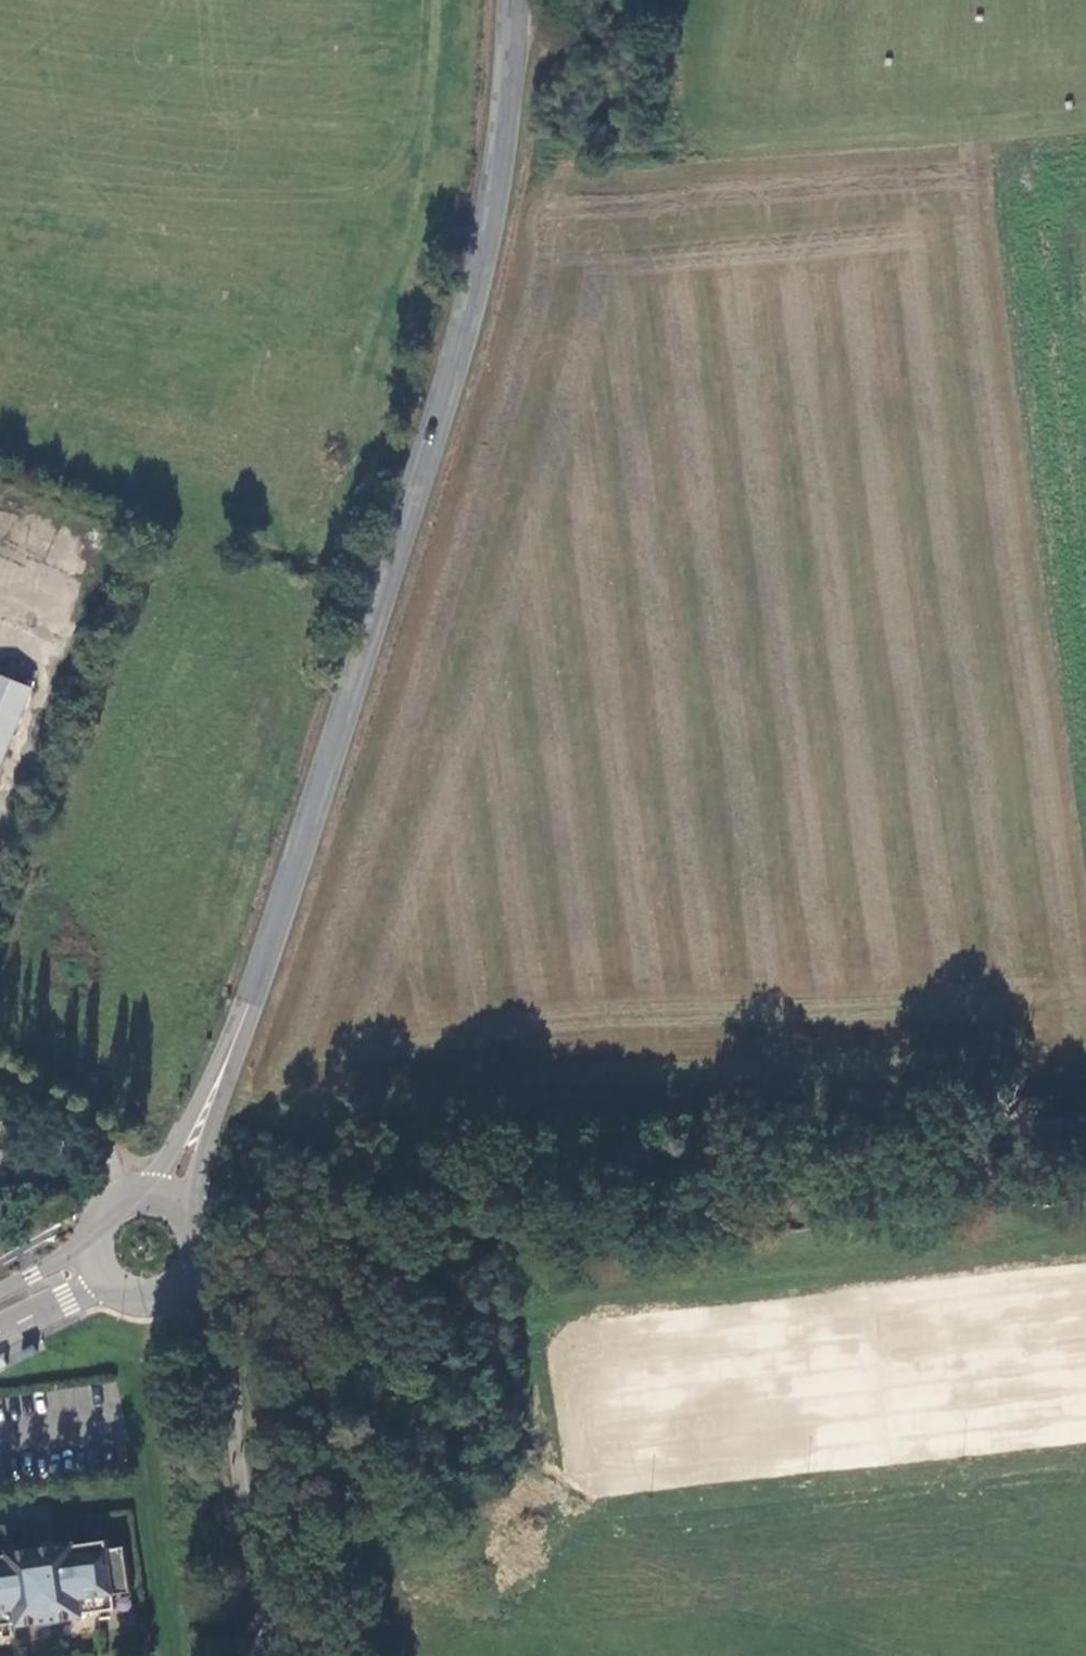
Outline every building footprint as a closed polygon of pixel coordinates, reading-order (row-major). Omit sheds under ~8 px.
[(0,678),(0,746),(23,688),(0,678)] [(0,1555),(0,1625),(15,1623),(15,1625),(31,1622),(31,1626),(54,1625),(64,1620),(64,1618),(79,1616),(79,1613),(112,1608),(110,1595),(127,1592),(121,1548),(103,1550),(102,1542),(71,1546),(69,1543),(5,1552),(5,1555),(0,1555)]
